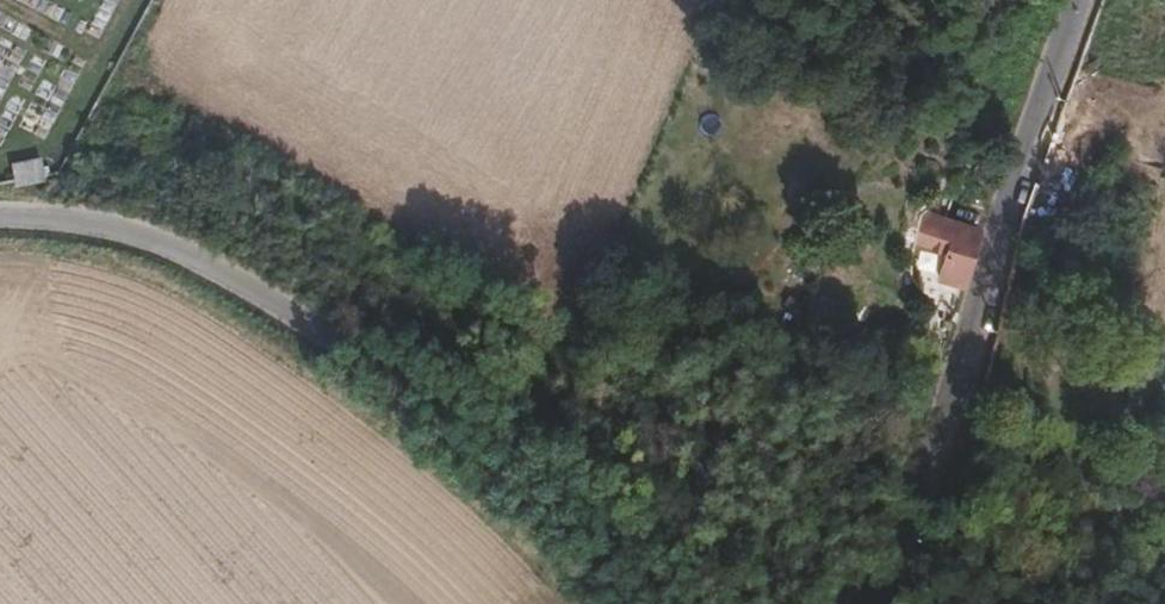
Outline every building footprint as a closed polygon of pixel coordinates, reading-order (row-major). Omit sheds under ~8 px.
[(975,228),(952,221),(950,228),(973,234),(975,228)] [(956,286),(973,234),(950,228),(934,280),(956,286)]
